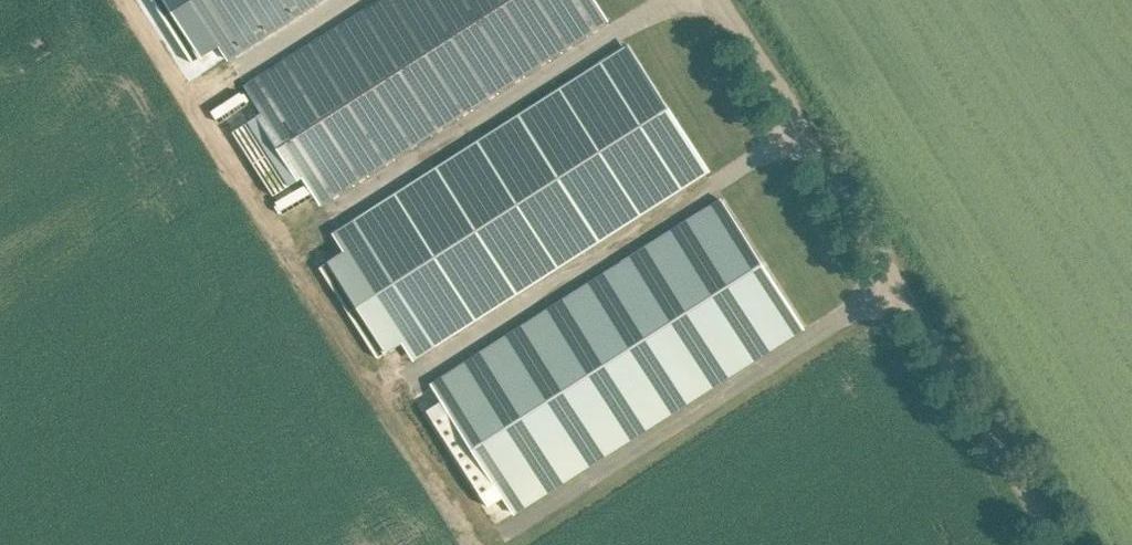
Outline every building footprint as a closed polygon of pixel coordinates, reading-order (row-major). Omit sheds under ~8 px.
[(229,59),(321,0),(191,0),(229,59)] [(234,131),(245,148),(264,178),(275,195),(304,176),(321,204),(608,21),(595,0),(379,0),(245,85),(263,112),(234,131)] [(335,257),(321,266),(341,297),(359,326),(379,357),(393,348),(402,342),(413,360),(413,361),(419,357),(457,333),(706,174),(711,170),(632,47),(630,43),(625,47),(338,230),(332,234),(343,251),(335,257)] [(443,401),(427,411),(488,506),(503,496),(514,513),(803,327),(722,200),(432,384),(443,401)]
